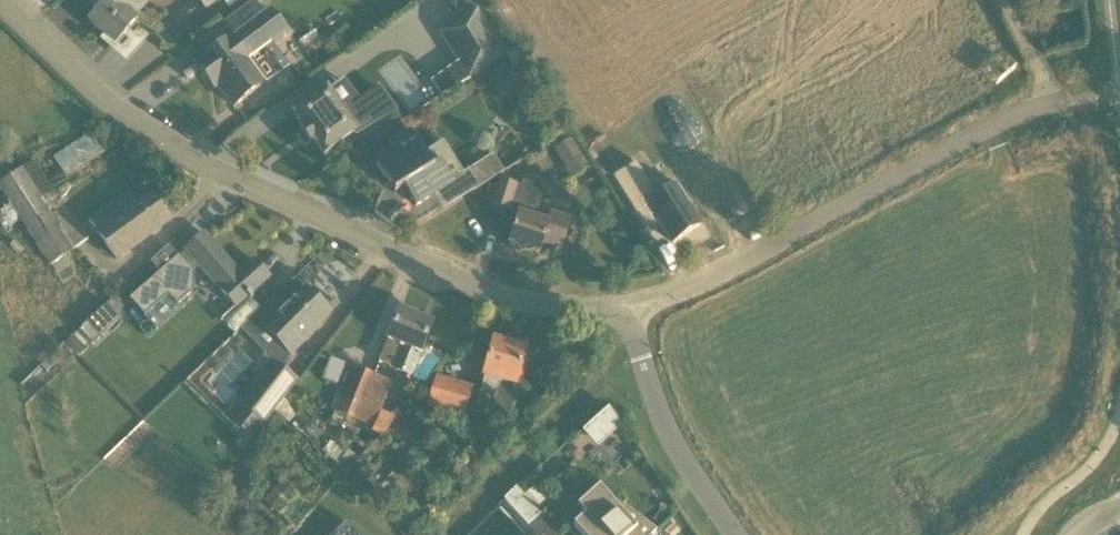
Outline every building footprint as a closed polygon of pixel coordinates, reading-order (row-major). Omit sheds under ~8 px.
[(151,0),(85,0),(85,1),(97,12),(89,22),(115,46),(137,21),(134,18),(151,0)] [(216,0),(198,0),(204,9),(216,0)] [(196,65),(214,90),(218,87),(233,108),(265,84),(249,62),(287,34),(270,10),(232,39),(231,38),(199,62),(200,62),(196,65)] [(469,78),(504,56),(476,11),(440,33),(469,78)] [(515,69),(498,66),(495,82),(512,85),(515,69)] [(301,131),(310,144),(314,142),(323,155),(355,132),(356,135),(394,111),(378,89),(365,99),(368,104),(355,114),(349,106),(341,111),(327,92),(295,115),(304,129),(301,131)] [(96,130),(53,157),(66,178),(109,151),(96,130)] [(387,139),(386,140),(393,151),(375,162),(388,184),(385,187),(385,188),(389,186),(395,194),(404,189),(416,207),(454,184),(441,164),(433,168),(411,132),(391,144),(387,139)] [(566,168),(583,157),(572,139),(554,151),(566,168)] [(474,192),(504,173),(493,155),(463,174),(474,192)] [(642,157),(617,170),(646,226),(661,218),(672,240),(700,225),(688,202),(692,200),(682,182),(661,193),(642,157)] [(19,221),(49,267),(74,251),(43,203),(54,195),(32,161),(0,182),(0,192),(9,206),(0,211),(0,222),(5,230),(19,221)] [(519,215),(509,245),(539,255),(542,245),(561,251),(571,219),(550,213),(549,216),(536,212),(544,188),(522,182),(521,187),(500,180),(492,206),(519,215)] [(98,235),(118,260),(170,218),(151,193),(149,191),(136,200),(130,192),(111,205),(88,222),(98,235)] [(193,273),(200,267),(236,308),(253,293),(269,278),(254,261),(239,275),(203,234),(185,250),(189,254),(182,260),(178,256),(153,279),(129,300),(144,316),(156,330),(180,310),(176,306),(192,292),(194,274),(193,273)] [(305,290),(286,309),(274,297),(253,318),(291,356),(318,329),(317,327),(329,314),(323,308),(325,303),(316,294),(311,296),(305,290)] [(91,344),(118,318),(106,305),(79,331),(91,344)] [(419,354),(420,354),(432,325),(400,312),(379,363),(409,375),(419,354)] [(73,337),(66,345),(79,358),(86,350),(73,337)] [(215,369),(246,346),(240,337),(209,360),(215,369)] [(493,342),(483,379),(500,383),(490,419),(505,423),(515,387),(516,388),(526,351),(493,342)] [(237,405),(242,409),(231,423),(252,439),(297,380),(271,361),(237,405)] [(385,383),(349,368),(333,411),(369,425),(385,383)] [(463,417),(471,390),(437,380),(429,407),(463,417)] [(610,408),(582,432),(597,449),(622,427),(610,408)] [(330,443),(322,452),(334,463),(342,453),(330,443)] [(279,514),(297,494),(281,480),(263,500),(279,514)] [(527,526),(535,534),(558,534),(539,514),(536,511),(524,497),(516,489),(504,501),(516,514),(527,526)] [(533,489),(524,497),(536,511),(546,502),(533,489)] [(657,531),(644,521),(631,532),(595,492),(592,496),(591,495),(578,507),(585,516),(574,526),(581,534),(652,534),(657,531)]
